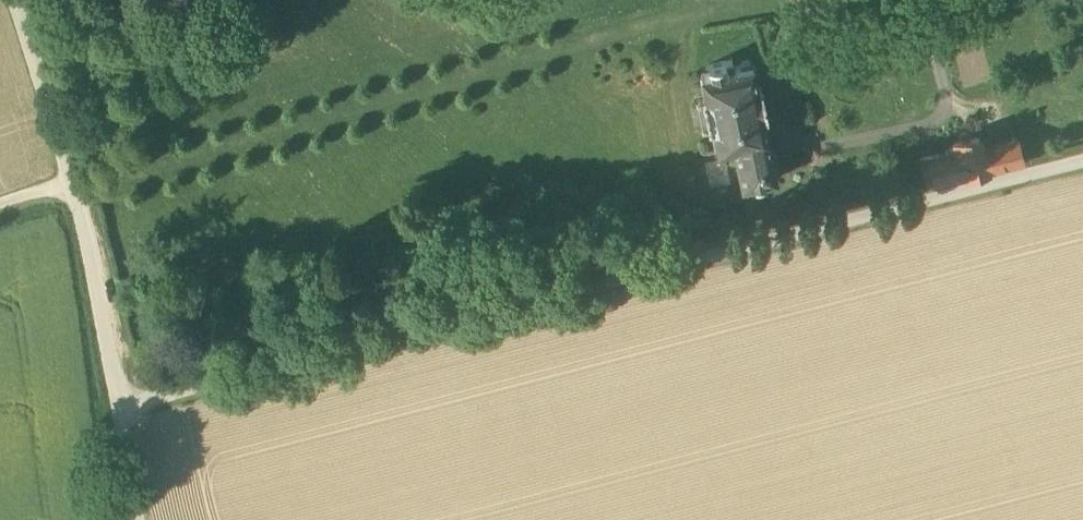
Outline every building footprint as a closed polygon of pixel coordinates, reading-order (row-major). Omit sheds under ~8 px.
[(742,63),(739,66),(734,68),(732,60),(708,65),(710,73),(701,75),(702,80),(700,80),(704,96),(705,96),(706,99),(696,101),(703,130),(712,128),(713,130),(711,131),(714,146),(716,146),(717,151),(733,147),(742,187),(777,179),(764,116),(767,115),(761,86),(757,87),(755,76),(758,73),(756,66),(749,61),(742,63)] [(979,138),(952,145),(954,151),(920,159),(927,186),(1021,162),(1016,140),(982,148),(979,138)]
